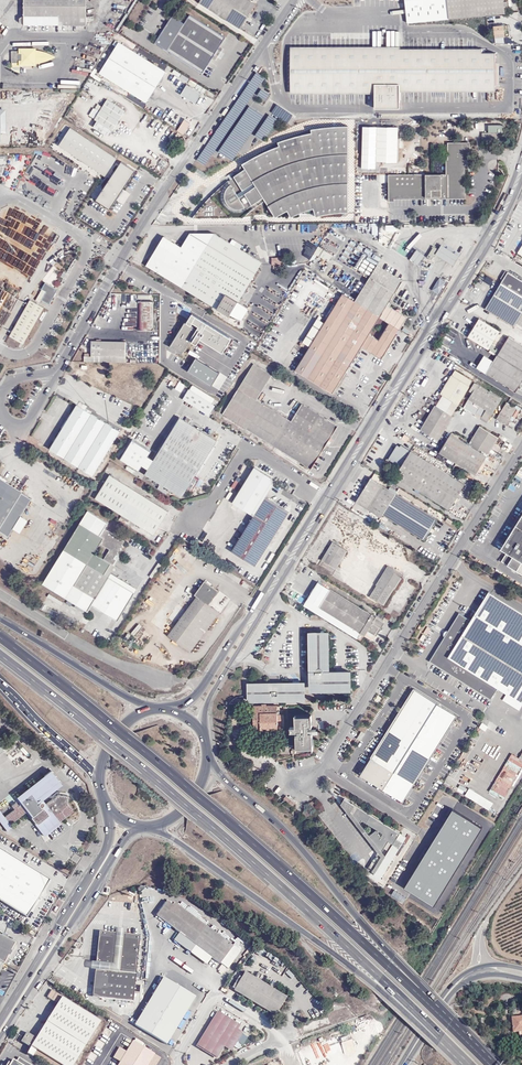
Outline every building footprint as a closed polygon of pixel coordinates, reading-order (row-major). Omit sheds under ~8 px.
[(25,16),(21,18),(21,23),(25,25),(87,25),(87,0),(25,0),(25,16)] [(200,1),(200,2),(241,29),(256,5),(249,0),(201,0),(200,1)] [(408,23),(505,13),(505,9),(508,8),(508,2),(505,2),(505,0),(406,0),(408,23)] [(203,73),(215,55),(218,50),(226,38),(191,15),(185,24),(173,16),(156,43),(203,73)] [(509,26),(494,27),(495,37),(510,36),(509,26)] [(166,72),(120,43),(101,74),(147,103),(166,72)] [(480,46),(292,46),(292,90),(374,90),(374,108),(399,108),(399,91),(494,91),(494,52),(480,52),(480,46)] [(33,50),(30,50),(30,49),(21,49),(19,51),(11,51),(11,63),(12,63),(11,69),(12,69),(15,71),(16,72),(19,72),(19,65),(30,65),(30,64),(32,64),(35,63),(42,62),(46,61),(47,53),(42,52),(36,50),(33,50)] [(256,71),(195,159),(204,165),(265,77),(256,71)] [(196,104),(202,94),(188,85),(182,94),(196,104)] [(261,87),(257,93),(265,98),(269,93),(261,87)] [(126,111),(108,100),(95,120),(100,122),(96,128),(109,136),(112,130),(113,131),(126,111)] [(277,103),(271,112),(287,122),(292,114),(277,103)] [(249,105),(218,150),(232,160),(263,115),(249,105)] [(278,119),(269,113),(255,134),(264,140),(278,119)] [(185,119),(177,130),(183,134),(191,123),(185,119)] [(488,133),(482,133),(482,143),(501,143),(500,132),(504,132),(504,124),(488,125),(488,133)] [(187,132),(191,135),(197,128),(192,125),(187,132)] [(192,218),(224,217),(238,212),(243,217),(247,214),(254,208),(258,205),(265,200),(268,205),(267,211),(273,212),(276,216),(282,213),(288,210),(291,216),(297,213),(304,211),(310,209),(314,208),(316,216),(322,215),(330,213),(336,212),(348,212),(348,125),(325,127),(311,129),(312,132),(304,134),(296,136),(287,138),(278,141),(279,145),(269,149),(260,153),(251,158),(242,163),(241,171),(234,176),(234,177),(236,179),(230,183),(229,181),(229,180),(221,186),(213,194),(209,198),(201,207),(192,218)] [(59,144),(106,174),(117,158),(71,126),(59,144)] [(398,126),(376,126),(376,160),(398,160),(398,126)] [(394,199),(465,199),(464,159),(470,159),(470,142),(448,142),(448,159),(446,159),(446,174),(403,174),(393,174),(389,175),(389,201),(395,201),(394,199)] [(122,159),(97,198),(111,207),(137,169),(122,159)] [(96,177),(99,172),(83,162),(81,164),(86,167),(84,170),(96,177)] [(328,233),(338,238),(341,233),(330,228),(328,233)] [(232,243),(234,240),(230,237),(228,241),(212,231),(189,233),(180,245),(163,234),(146,262),(233,317),(239,318),(245,308),(235,301),(259,261),(237,247),(232,243)] [(318,244),(314,252),(328,261),(332,253),(318,244)] [(439,249),(436,254),(454,266),(460,256),(442,245),(439,249)] [(433,260),(436,254),(439,249),(434,247),(428,257),(433,260)] [(425,255),(417,250),(411,259),(419,264),(425,255)] [(371,277),(397,292),(404,281),(378,265),(371,277)] [(502,283),(521,295),(521,280),(510,272),(502,283)] [(360,295),(405,323),(409,316),(390,304),(397,292),(371,277),(360,295)] [(58,290),(46,283),(42,290),(36,301),(41,303),(42,301),(50,305),(58,290)] [(515,327),(517,324),(521,316),(521,295),(502,283),(486,309),(515,327)] [(382,359),(400,330),(389,324),(379,340),(370,335),(380,318),(355,302),(344,295),(344,294),(326,323),(318,318),(304,342),(311,347),(297,370),(334,393),(363,347),(382,359)] [(389,324),(400,330),(405,323),(360,295),(355,302),(380,318),(381,317),(390,323),(389,324)] [(154,301),(140,300),(138,330),(154,330),(154,301)] [(43,309),(30,301),(10,337),(23,344),(43,309)] [(480,316),(468,336),(489,349),(501,329),(480,316)] [(379,340),(389,324),(380,318),(370,335),(379,340)] [(229,347),(185,320),(169,346),(213,373),(229,347)] [(521,370),(521,343),(509,335),(498,354),(521,370)] [(84,360),(118,362),(119,356),(126,356),(127,342),(102,341),(97,341),(92,341),(92,353),(92,356),(85,356),(84,360)] [(521,380),(521,370),(498,354),(493,362),(488,360),(484,366),(489,369),(486,372),(516,390),(521,380)] [(270,374),(252,363),(222,412),(310,466),(335,424),(300,402),(290,418),(256,397),(270,374)] [(474,381),(457,370),(442,393),(453,400),(447,411),(438,406),(423,429),(440,439),(455,416),(453,415),(474,381)] [(174,388),(183,390),(184,383),(176,381),(174,388)] [(482,420),(481,421),(488,425),(503,401),(476,384),(470,392),(474,394),(464,410),(476,418),(477,417),(482,420)] [(193,386),(191,390),(212,404),(215,399),(193,386)] [(184,399),(207,414),(213,404),(212,404),(191,390),(189,390),(184,399)] [(212,413),(216,406),(213,404),(207,414),(210,416),(212,413)] [(518,410),(507,404),(497,421),(507,427),(518,410)] [(120,432),(77,406),(50,449),(93,475),(120,432)] [(146,474),(162,484),(175,492),(183,497),(217,441),(181,418),(156,458),(150,468),(146,474)] [(499,440),(481,429),(470,448),(452,437),(442,454),(476,476),(499,440)] [(33,434),(29,442),(35,446),(40,438),(33,434)] [(150,468),(156,458),(149,453),(152,449),(134,437),(121,458),(140,469),(143,464),(150,468)] [(419,454),(400,443),(397,448),(395,447),(388,458),(400,465),(394,474),(451,510),(467,484),(419,454)] [(256,515),(266,498),(273,484),(271,475),(254,466),(232,501),(256,515)] [(95,497),(122,513),(130,518),(154,533),(168,510),(109,474),(95,497)] [(379,475),(376,480),(383,485),(386,479),(379,475)] [(355,502),(380,518),(382,516),(396,493),(400,488),(386,479),(383,485),(376,480),(370,477),(355,502)] [(0,480),(0,531),(8,536),(31,499),(5,483),(0,480)] [(175,492),(162,484),(159,489),(168,494),(168,493),(172,496),(175,492)] [(396,493),(382,516),(423,541),(436,518),(396,493)] [(290,513),(266,498),(256,515),(233,552),(256,566),(290,513)] [(123,542),(123,541),(103,529),(107,523),(87,511),(43,583),(88,611),(92,604),(109,576),(105,574),(112,563),(113,564),(114,562),(113,557),(114,555),(115,556),(116,555),(118,554),(117,552),(119,550),(120,549),(120,547),(121,546),(122,546),(122,544),(123,542)] [(130,518),(122,513),(120,517),(128,522),(130,518)] [(501,549),(507,553),(501,561),(521,574),(521,515),(501,549)] [(350,549),(334,540),(323,557),(339,567),(350,549)] [(119,554),(118,554),(116,555),(115,556),(114,555),(113,557),(114,562),(113,564),(112,563),(105,574),(109,576),(112,572),(116,566),(115,565),(120,558),(119,554)] [(397,572),(388,567),(370,596),(384,605),(401,578),(396,575),(397,572)] [(138,587),(112,572),(92,604),(118,619),(138,587)] [(219,590),(204,581),(195,594),(196,596),(168,636),(191,651),(219,612),(208,604),(219,590)] [(304,605),(357,638),(360,633),(371,640),(376,633),(378,635),(386,621),(373,613),(372,615),(319,581),(304,605)] [(486,590),(468,619),(456,612),(427,660),(487,698),(495,687),(521,704),(521,613),(486,590)] [(326,688),(326,690),(351,689),(350,670),(334,671),(334,670),(325,670),(325,669),(329,669),(328,631),(326,632),(325,630),(322,630),(321,632),(309,632),(310,669),(312,669),(312,676),(321,688),(326,688)] [(310,690),(326,690),(326,688),(321,688),(312,676),(312,669),(310,669),(310,690)] [(304,681),(277,682),(277,686),(269,686),(269,682),(247,682),(247,700),(304,700),(304,681)] [(456,715),(414,689),(371,758),(394,772),(384,789),(403,801),(456,715)] [(253,728),(281,727),(280,715),(277,715),(277,705),(266,705),(266,704),(261,704),(261,706),(253,706),(253,728)] [(295,730),(292,730),(292,734),(299,733),(299,737),(295,737),(296,748),(313,747),(312,737),(317,736),(316,732),(309,732),(309,730),(312,730),(311,715),(295,716),(295,730)] [(482,722),(479,728),(485,731),(488,725),(482,722)] [(365,733),(361,731),(357,737),(361,740),(365,733)] [(511,753),(489,791),(503,799),(521,768),(521,752),(519,758),(511,753)] [(44,806),(44,805),(44,804),(44,803),(43,802),(42,802),(41,802),(38,804),(37,803),(54,790),(52,786),(58,781),(51,772),(17,799),(21,803),(19,805),(16,801),(11,805),(14,809),(2,818),(0,820),(0,823),(7,832),(12,827),(10,824),(27,812),(43,834),(73,811),(67,804),(68,797),(58,795),(45,805),(45,809),(51,817),(49,818),(41,808),(44,806)] [(54,790),(61,785),(58,781),(52,786),(54,790)] [(457,791),(464,794),(466,788),(459,785),(457,791)] [(469,788),(465,795),(489,810),(494,803),(469,788)] [(391,848),(390,850),(374,874),(380,878),(406,836),(345,798),(341,804),(350,809),(348,811),(358,823),(360,822),(362,820),(378,830),(381,831),(379,833),(381,836),(376,843),(383,850),(385,847),(386,845),(391,848)] [(483,827),(454,809),(405,887),(435,905),(483,827)] [(381,831),(378,830),(377,831),(376,830),(368,836),(375,845),(376,843),(381,836),(379,833),(381,831)] [(42,836),(45,841),(53,837),(50,832),(42,836)] [(0,847),(0,896),(29,914),(50,879),(0,847)] [(157,916),(180,933),(197,946),(221,964),(233,947),(174,903),(173,905),(168,902),(157,916)] [(165,935),(171,927),(164,922),(161,927),(164,929),(162,933),(165,935)] [(121,936),(121,933),(122,928),(114,928),(114,932),(113,936),(117,936),(121,936)] [(100,969),(97,997),(131,1001),(138,934),(121,933),(121,936),(117,936),(113,936),(114,932),(101,931),(99,932),(98,934),(94,961),(98,962),(98,969),(100,969)] [(197,946),(180,933),(175,940),(191,953),(197,946)] [(4,965),(15,944),(0,936),(0,962),(4,965)] [(91,997),(97,997),(100,969),(98,969),(98,962),(94,961),(90,960),(89,968),(93,968),(91,997)] [(247,971),(237,987),(240,988),(239,991),(280,1017),(291,998),(247,971)] [(196,996),(164,977),(135,1025),(167,1044),(196,996)] [(101,1021),(52,990),(47,997),(58,1004),(37,1038),(27,1032),(21,1041),(31,1047),(32,1046),(37,1050),(34,1055),(49,1064),(74,1064),(101,1021)] [(345,1005),(333,1009),(337,1013),(328,1015),(330,1022),(348,1016),(345,1005)] [(228,1025),(230,1020),(218,1013),(198,1047),(216,1058),(224,1045),(231,1049),(241,1032),(228,1025)] [(521,1032),(521,1018),(513,1018),(515,1032),(513,1032),(513,1035),(521,1035),(521,1032)] [(239,1025),(230,1020),(228,1025),(241,1032),(242,1031),(238,1028),(239,1025)] [(181,1022),(168,1045),(173,1047),(186,1025),(181,1022)] [(116,1030),(111,1037),(127,1047),(128,1052),(120,1064),(155,1064),(160,1058),(116,1030)]
